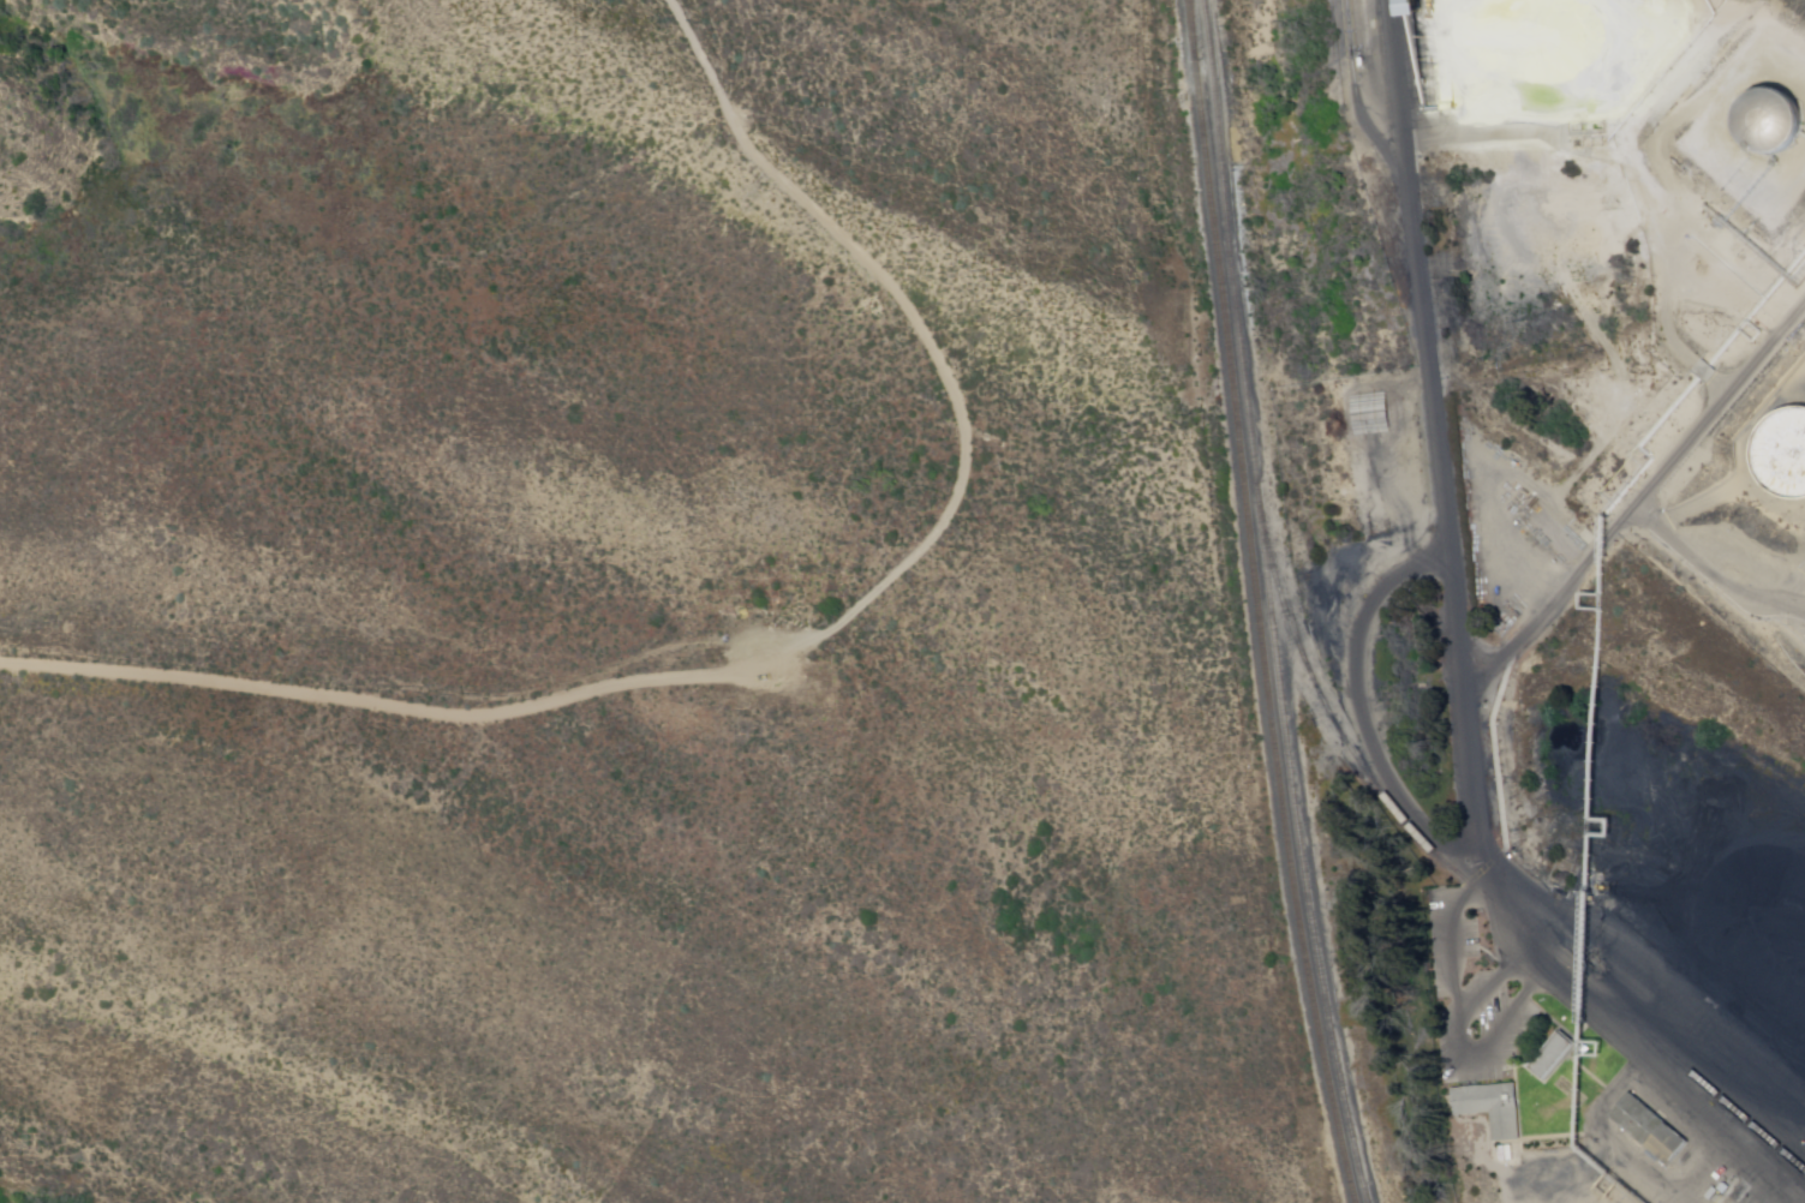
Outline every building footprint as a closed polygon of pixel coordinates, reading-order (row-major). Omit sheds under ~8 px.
[(1773,151),(1781,149),(1788,143),(1794,137),(1797,128),(1798,120),(1797,110),(1793,103),(1787,96),(1779,92),(1770,90),(1762,90),(1753,92),(1746,97),(1740,104),(1737,113),(1737,121),(1738,131),(1741,138),(1747,145),(1755,149),(1764,151),(1773,151)] [(1373,401),(1373,391),(1340,391),(1340,412),(1368,412),(1368,401),(1373,401)] [(1768,421),(1793,493),(1804,489),(1804,408),(1768,421)] [(1562,1033),(1534,1069),(1549,1082),(1578,1046),(1562,1033)] [(1456,1087),(1458,1118),(1493,1115),(1494,1143),(1524,1141),(1519,1081),(1456,1087)] [(1634,1094),(1613,1119),(1673,1169),(1693,1144),(1634,1094)]
